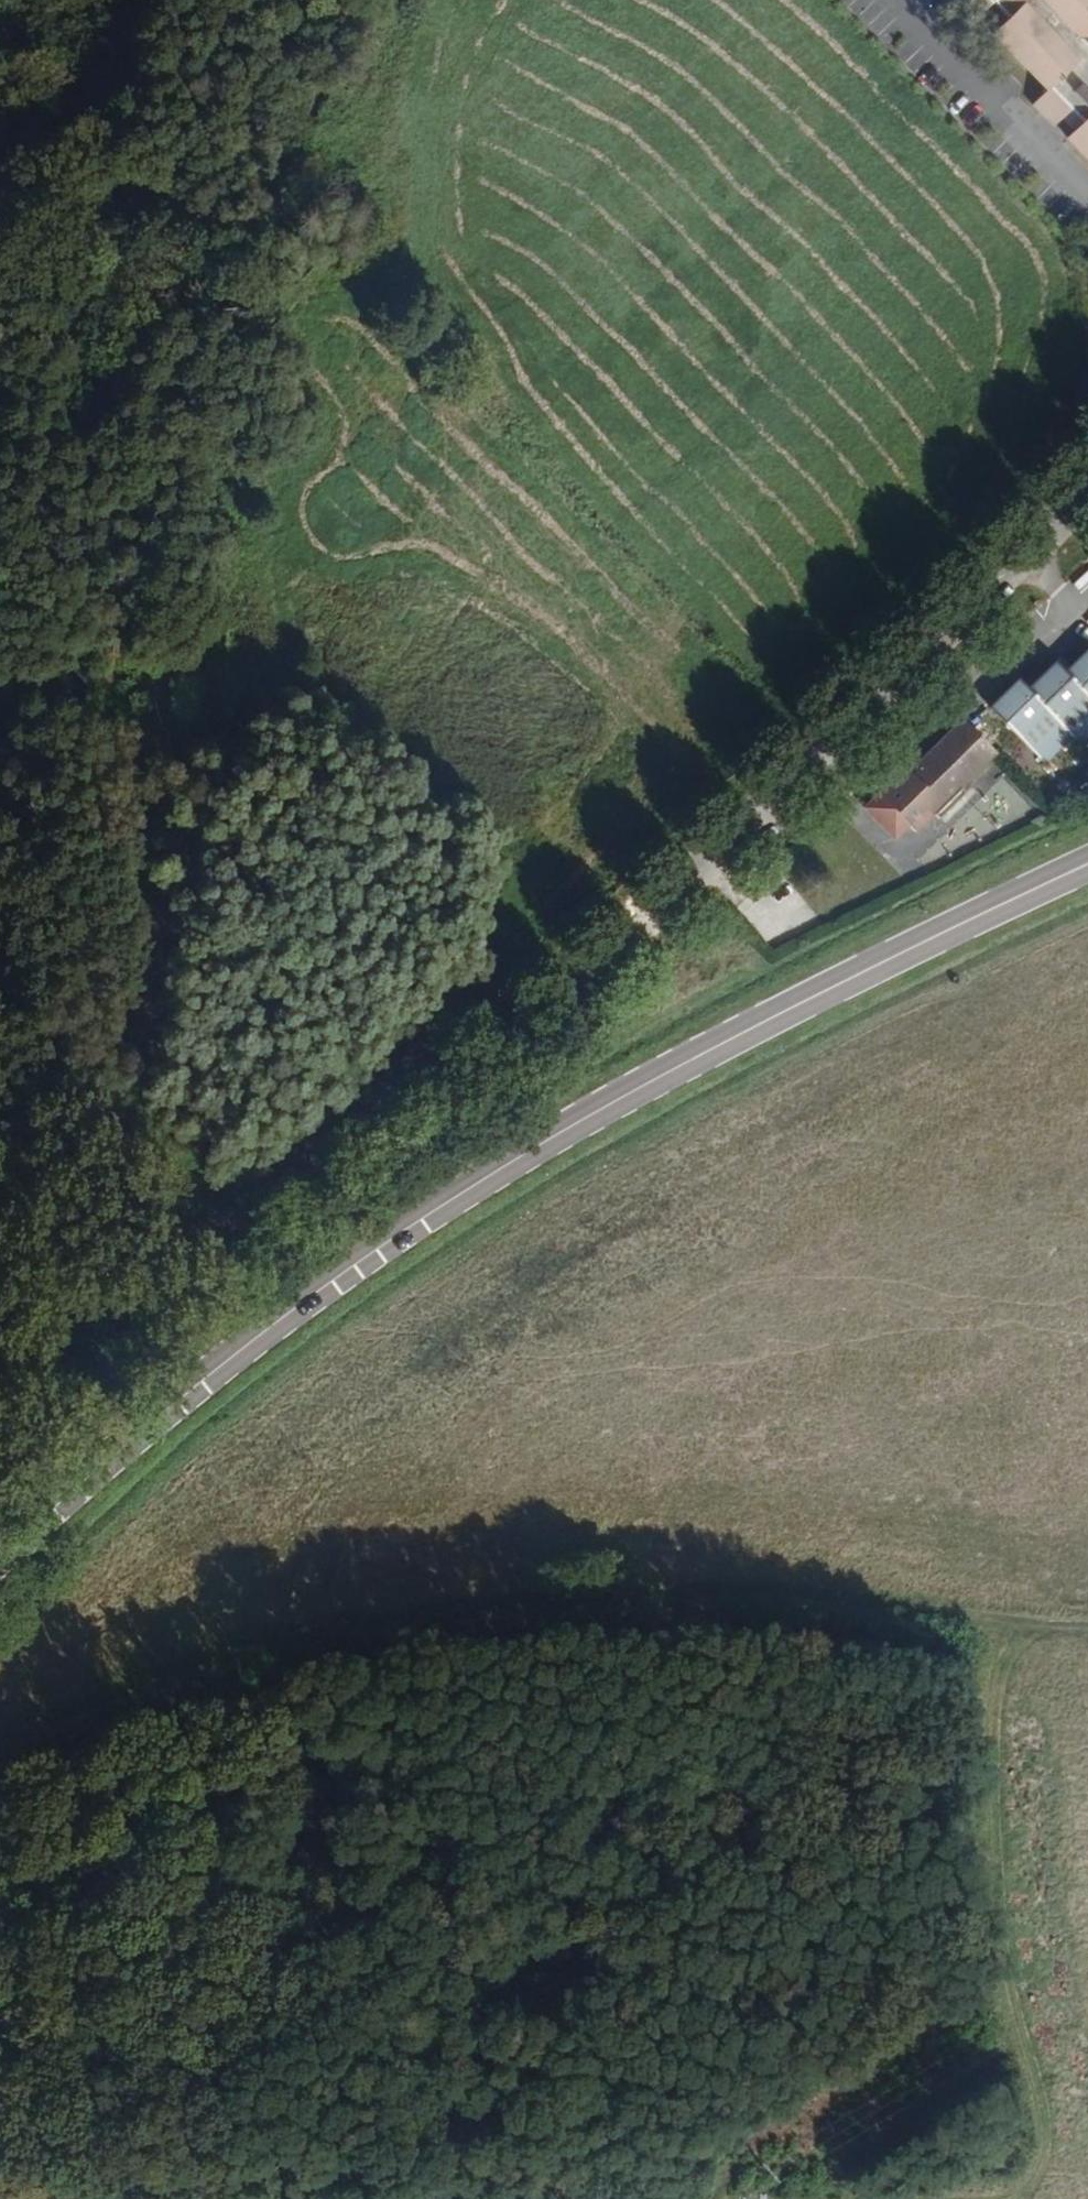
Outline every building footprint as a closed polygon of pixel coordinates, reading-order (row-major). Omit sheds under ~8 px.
[(983,20),(996,7),(1011,21),(995,38),(1047,90),(1033,105),(1054,127),(1062,119),(1076,133),(1071,140),(1087,157),(1087,0),(964,0),(983,20)] [(1086,647),(1058,675),(1048,665),(1021,691),(1012,683),(985,710),(1038,762),(1063,738),(1073,747),(1087,732),(1087,648),(1086,647)] [(929,814),(990,754),(956,720),(903,774),(899,770),(871,798),(903,827),(923,808),(929,814)]
